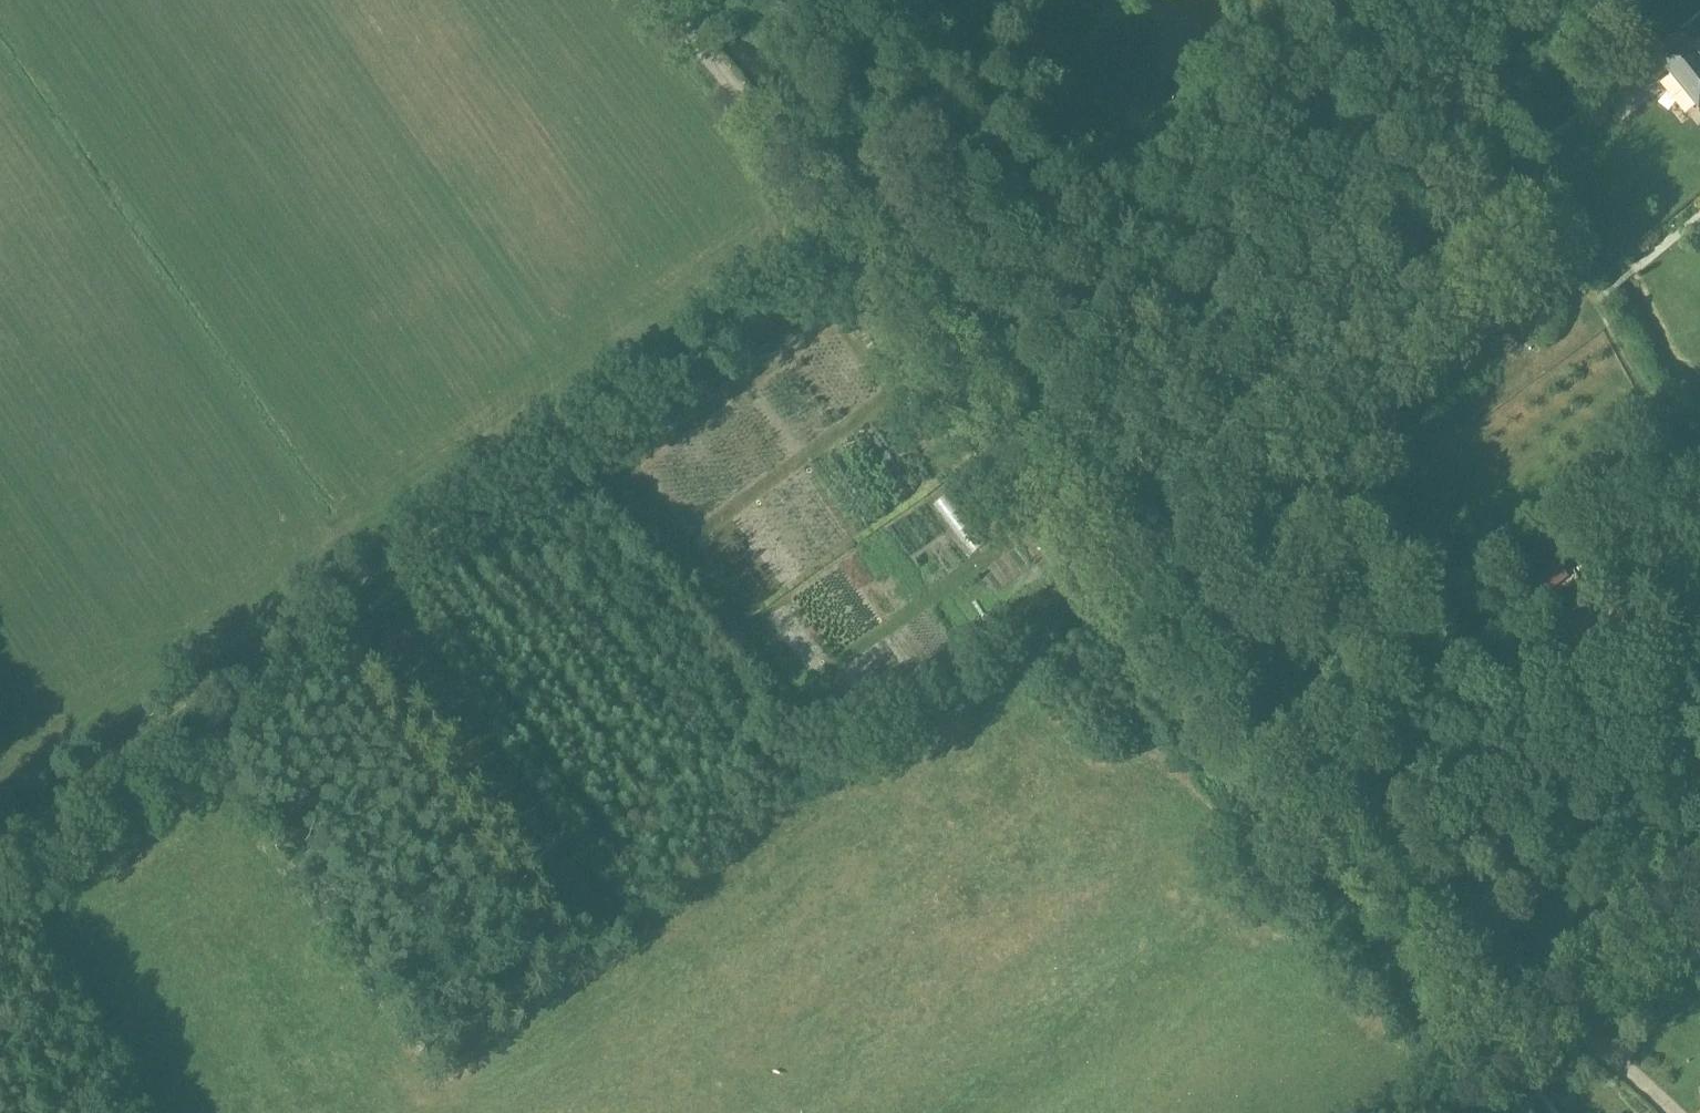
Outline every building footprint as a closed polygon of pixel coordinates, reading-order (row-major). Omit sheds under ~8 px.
[(1659,59),(1699,111),(1699,56),(1686,38),(1659,59)] [(1532,601),(1554,586),(1547,576),(1525,591),(1532,601)]
